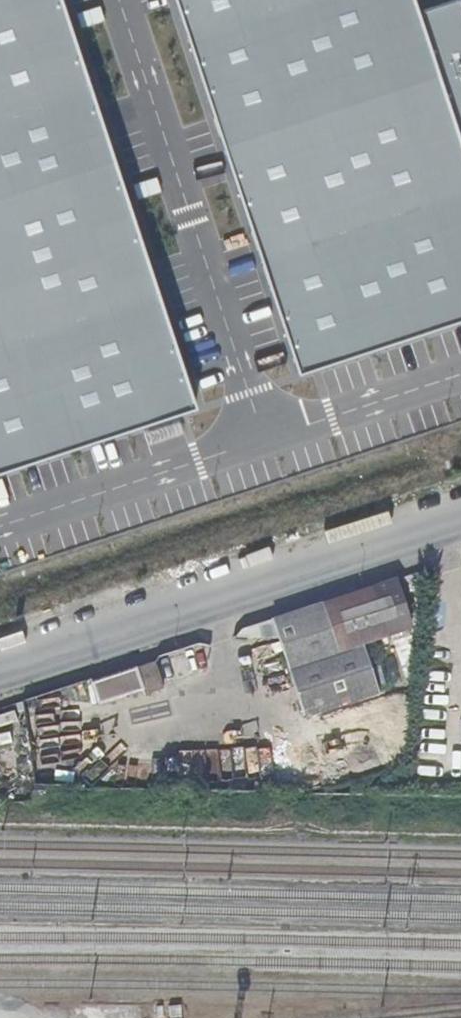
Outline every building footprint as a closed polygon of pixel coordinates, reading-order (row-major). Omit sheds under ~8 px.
[(182,404),(48,0),(0,0),(0,463),(182,404)] [(293,367),(460,317),(460,171),(451,138),(460,135),(460,12),(458,0),(433,0),(411,8),(408,0),(171,0),(293,367)] [(388,578),(265,618),(297,715),(371,691),(356,642),(403,627),(388,578)] [(170,679),(192,672),(184,648),(175,652),(176,653),(163,657),(165,665),(170,679)] [(148,662),(88,682),(94,701),(136,687),(138,694),(156,688),(155,684),(150,669),(148,662)] [(150,669),(155,684),(170,679),(165,665),(150,669)] [(58,691),(12,707),(34,774),(79,759),(58,691)] [(431,740),(408,747),(418,779),(442,771),(431,740)] [(114,760),(113,786),(190,788),(190,768),(151,761),(114,760)]
